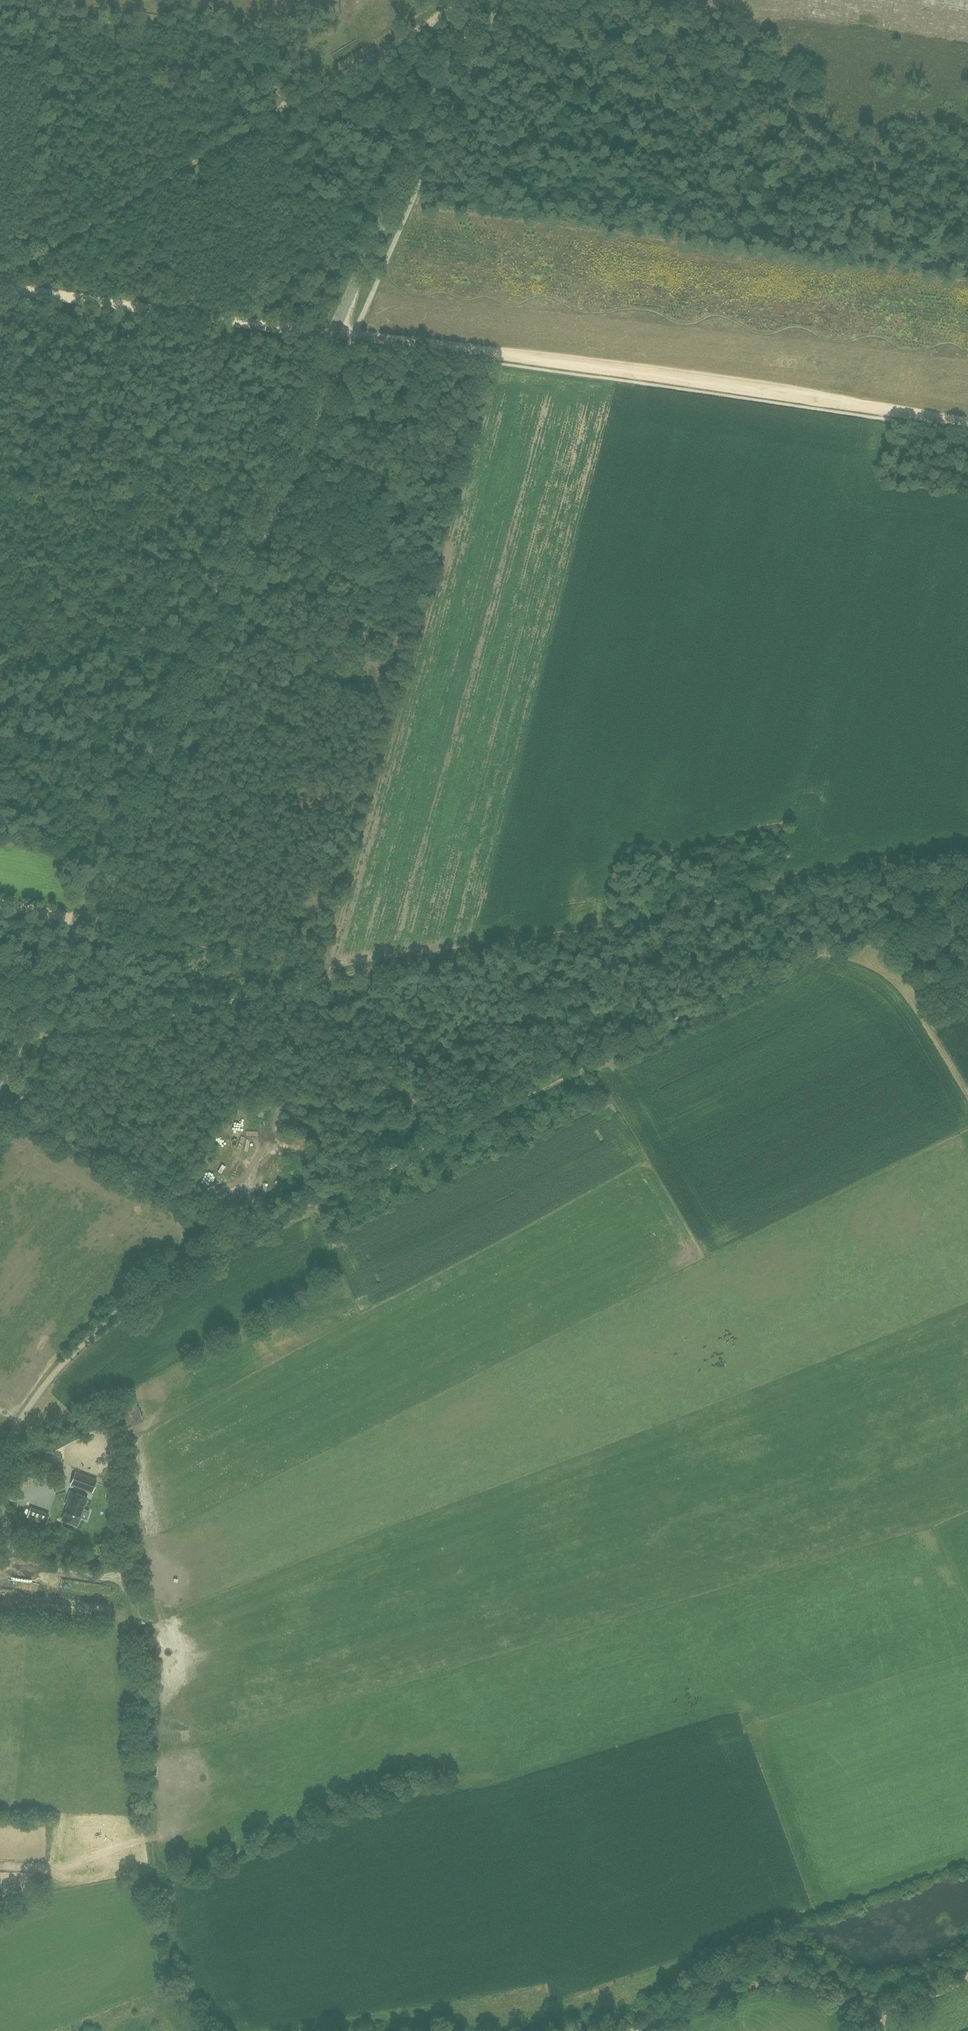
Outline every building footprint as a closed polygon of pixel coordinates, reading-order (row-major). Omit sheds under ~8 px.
[(235,1135),(245,1133),(244,1120),(233,1122),(235,1135)] [(122,1428),(143,1419),(133,1395),(112,1403),(122,1428)] [(75,1472),(71,1484),(92,1492),(96,1480),(75,1472)] [(76,1525),(86,1497),(70,1491),(66,1504),(68,1504),(62,1520),(76,1525)]
